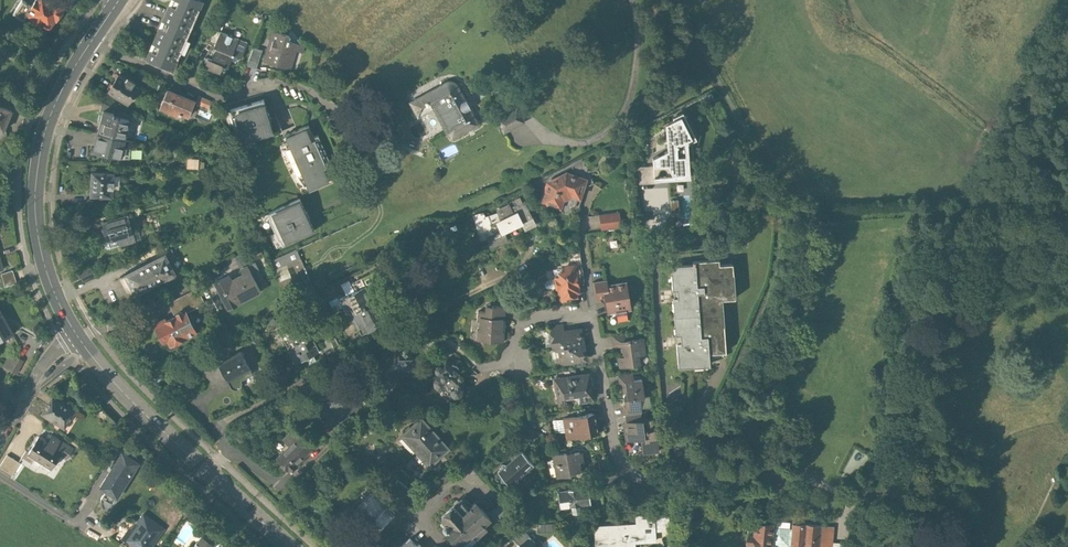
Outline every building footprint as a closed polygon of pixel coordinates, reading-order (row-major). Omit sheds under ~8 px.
[(28,14),(32,7),(22,0),(21,0),(13,13),(24,20),(28,14)] [(32,7),(28,14),(34,18),(32,21),(39,26),(41,23),(51,29),(65,8),(55,2),(54,3),(50,0),(40,0),(39,1),(37,0),(32,7)] [(168,13),(194,24),(204,1),(202,0),(174,0),(168,13)] [(168,13),(158,36),(184,47),(194,24),(168,13)] [(208,42),(215,45),(221,33),(213,30),(208,42)] [(289,35),(273,30),(264,60),(290,69),(296,49),(302,51),(304,45),(288,40),(289,35)] [(209,58),(205,68),(222,75),(226,66),(224,65),(229,53),(241,58),(247,44),(221,32),(221,33),(215,45),(215,46),(218,48),(212,59),(209,58)] [(174,70),(184,47),(158,36),(148,59),(174,70)] [(257,63),(249,60),(245,73),(254,75),(257,63)] [(141,85),(120,72),(108,91),(129,104),(141,85)] [(446,79),(407,99),(415,114),(431,105),(449,138),(477,123),(454,81),(453,80),(451,79),(448,79),(446,79)] [(195,99),(168,88),(160,107),(176,114),(178,111),(188,115),(195,99)] [(211,101),(199,95),(196,103),(208,108),(211,101)] [(266,99),(232,108),(241,141),(275,132),(266,99)] [(0,106),(0,130),(3,132),(12,111),(0,106)] [(522,121),(515,106),(494,117),(501,131),(522,121)] [(115,112),(105,110),(99,132),(126,139),(131,119),(114,115),(115,112)] [(210,115),(198,110),(195,117),(207,123),(210,115)] [(672,150),(656,156),(657,165),(658,176),(663,176),(691,174),(688,141),(696,137),(687,112),(670,123),(672,150)] [(309,124),(285,135),(288,142),(290,153),(294,163),(299,174),(306,184),(309,190),(334,179),(329,169),(334,167),(319,133),(314,135),(309,124)] [(126,139),(99,132),(94,150),(121,157),(126,139)] [(658,176),(657,165),(641,165),(642,183),(663,182),(663,176),(658,176)] [(115,172),(91,171),(90,196),(114,198),(115,172)] [(545,181),(539,202),(559,207),(562,199),(571,195),(579,197),(585,178),(565,172),(545,181)] [(302,199),(269,213),(283,245),(316,231),(302,199)] [(534,224),(523,201),(512,206),(520,223),(523,229),(534,224)] [(503,232),(520,223),(512,206),(483,220),(486,231),(484,231),(488,246),(506,240),(503,232)] [(618,212),(599,215),(601,229),(620,226),(618,212)] [(128,216),(103,225),(110,243),(119,240),(121,247),(136,242),(128,216)] [(302,262),(296,249),(270,261),(287,302),(314,291),(306,273),(300,276),(302,281),(293,285),(286,268),(302,262)] [(236,257),(242,268),(248,265),(252,263),(246,251),(236,257)] [(166,253),(126,273),(127,276),(122,278),(130,294),(135,292),(137,294),(177,274),(166,253)] [(672,299),(673,317),(722,314),(721,300),(734,299),(732,265),(718,266),(717,259),(693,261),(693,265),(669,267),(671,290),(675,289),(676,298),(672,299)] [(254,262),(252,263),(248,265),(258,284),(264,282),(254,262)] [(575,264),(563,265),(564,270),(557,271),(557,276),(553,277),(555,290),(557,289),(558,298),(560,298),(561,300),(570,299),(569,297),(576,296),(576,292),(577,292),(577,286),(578,285),(575,264)] [(258,284),(248,265),(242,268),(244,273),(233,279),(231,276),(215,284),(229,309),(261,292),(258,284)] [(14,269),(1,271),(4,286),(17,283),(14,269)] [(605,280),(592,283),(595,300),(604,299),(606,313),(615,311),(617,321),(626,319),(624,310),(630,309),(625,282),(606,285),(605,280)] [(363,287),(338,300),(346,316),(349,314),(359,335),(376,327),(373,320),(378,317),(363,287)] [(169,303),(174,313),(186,307),(196,328),(225,313),(216,297),(204,303),(197,289),(169,303)] [(166,317),(155,323),(164,342),(167,340),(170,345),(198,331),(196,328),(186,307),(174,313),(176,316),(167,320),(166,317)] [(504,308),(484,307),(484,313),(477,313),(477,323),(479,323),(478,332),(476,332),(476,342),(502,343),(502,333),(500,333),(500,320),(504,320),(504,308)] [(14,334),(0,308),(0,341),(14,334)] [(724,353),(722,314),(673,317),(674,335),(680,334),(681,343),(675,344),(677,368),(709,366),(708,354),(724,353)] [(296,362),(304,358),(307,364),(314,360),(311,354),(317,351),(301,321),(281,331),(296,362)] [(566,332),(549,334),(551,346),(554,346),(556,364),(585,360),(582,343),(580,330),(566,332)] [(628,334),(611,336),(612,346),(621,345),(623,357),(617,358),(618,367),(638,364),(637,355),(644,354),(642,339),(629,341),(628,334)] [(339,348),(333,336),(320,343),(326,354),(339,348)] [(377,361),(372,365),(373,368),(382,388),(400,380),(396,371),(410,359),(397,345),(377,361)] [(239,351),(216,363),(227,385),(229,388),(232,388),(234,389),(237,387),(239,384),(239,380),(250,374),(239,351)] [(377,361),(370,353),(357,359),(365,373),(373,368),(372,365),(377,361)] [(24,361),(11,355),(5,367),(19,373),(24,361)] [(462,378),(443,361),(438,367),(436,367),(433,370),(433,373),(435,374),(430,380),(432,381),(432,385),(432,387),(435,390),(442,389),(453,399),(457,398),(460,394),(460,390),(461,389),(462,378)] [(550,380),(553,379),(575,375),(574,370),(549,374),(550,380)] [(575,375),(553,379),(557,406),(563,405),(562,398),(578,395),(580,402),(592,400),(587,373),(575,375)] [(631,374),(617,376),(618,383),(621,383),(623,399),(638,397),(642,397),(640,380),(632,381),(631,374)] [(354,409),(348,395),(356,392),(349,378),(322,391),(335,418),(346,413),(354,409)] [(639,413),(638,397),(623,399),(624,408),(621,409),(621,415),(624,415),(639,413)] [(74,412),(51,398),(40,415),(64,429),(74,412)] [(570,411),(572,418),(585,416),(583,409),(570,411)] [(350,422),(346,413),(335,418),(332,420),(336,428),(350,422)] [(624,415),(625,423),(640,421),(639,413),(624,415)] [(572,418),(552,422),(554,433),(564,432),(565,439),(597,434),(593,415),(585,416),(572,418)] [(448,450),(419,418),(399,436),(428,468),(448,450)] [(625,423),(622,423),(624,441),(640,439),(643,439),(642,432),(640,421),(625,423)] [(308,449),(290,430),(281,439),(287,445),(274,458),(286,470),(308,449)] [(654,430),(642,432),(643,439),(640,439),(642,454),(657,452),(654,430)] [(52,436),(47,443),(62,453),(60,456),(67,461),(74,451),(52,436)] [(47,443),(38,437),(27,454),(36,460),(51,469),(60,456),(62,453),(47,443)] [(601,441),(586,443),(587,455),(603,453),(601,441)] [(520,451),(498,471),(510,484),(532,465),(520,451)] [(138,464),(121,453),(100,487),(106,491),(116,498),(138,464)] [(572,453),(552,456),(555,477),(568,475),(567,473),(578,472),(577,462),(581,461),(580,453),(572,454),(572,453)] [(36,460),(27,454),(23,459),(33,465),(36,460)] [(0,468),(13,476),(21,465),(7,456),(0,468)] [(384,488),(387,491),(398,500),(407,490),(393,478),(384,488)] [(867,491),(855,486),(850,497),(862,502),(867,491)] [(586,487),(556,492),(559,508),(570,507),(571,514),(579,512),(578,505),(589,503),(586,487)] [(112,505),(116,498),(106,491),(102,498),(112,505)] [(387,491),(378,502),(383,506),(388,511),(398,500),(387,491)] [(368,492),(350,513),(364,526),(383,506),(378,502),(368,492)] [(523,524),(502,501),(489,513),(510,536),(523,524)] [(487,518),(473,502),(459,514),(450,504),(438,515),(444,521),(438,527),(455,546),(487,518)] [(388,511),(383,506),(364,526),(359,532),(369,540),(392,514),(388,511)] [(594,528),(595,546),(632,546),(655,545),(654,531),(668,530),(667,513),(634,516),(635,525),(594,528)] [(124,541),(133,546),(152,546),(164,529),(143,515),(124,541)] [(753,523),(752,536),(746,536),(746,544),(752,545),(752,546),(770,546),(781,546),(831,546),(832,527),(792,524),(792,529),(771,528),(772,524),(753,523)] [(193,546),(213,546),(214,546),(201,536),(193,546)] [(398,546),(414,546),(415,546),(408,538),(398,546)]
